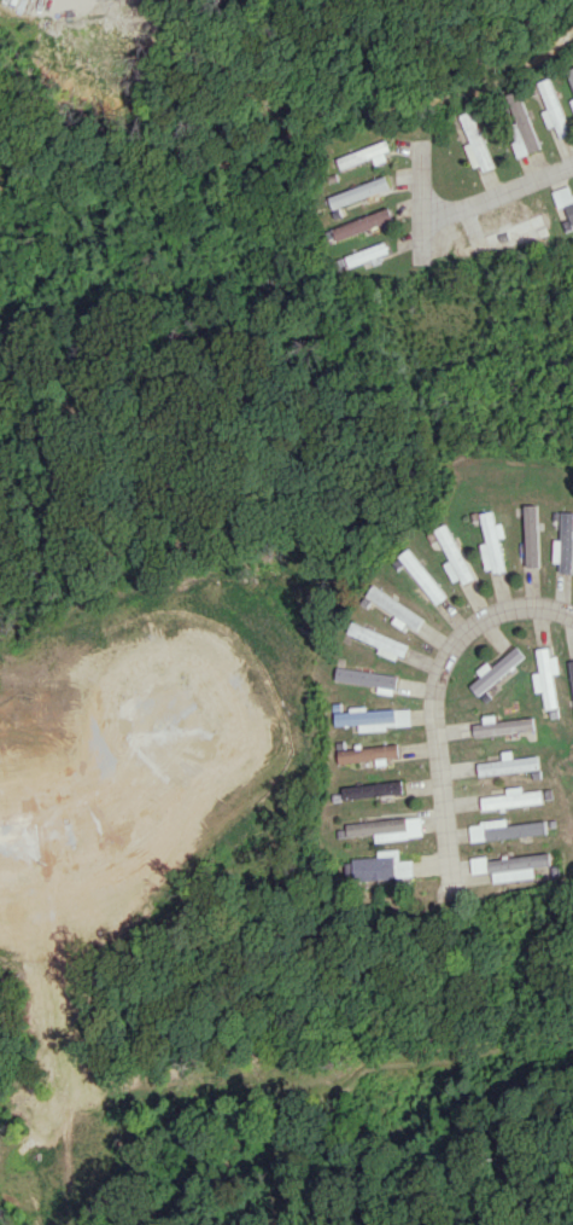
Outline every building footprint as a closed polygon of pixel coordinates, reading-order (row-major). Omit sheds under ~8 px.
[(538,82),(548,108),(542,111),(548,128),(555,125),(560,139),(571,135),(550,77),(538,82)] [(540,149),(519,89),(502,95),(519,140),(512,142),(517,157),(540,149)] [(470,142),(466,144),(477,173),(494,167),(472,110),(460,115),(470,142)] [(373,158),(376,165),(392,159),(385,140),(337,158),(341,169),(373,158)] [(558,209),(564,207),(571,226),(572,226),(572,196),(568,185),(552,191),(558,209)] [(331,228),(336,241),(394,219),(389,206),(331,228)] [(546,232),(541,215),(471,238),(477,255),(546,232)] [(345,255),(348,266),(388,254),(385,243),(345,255)] [(526,567),(539,566),(537,505),(524,505),(526,567)] [(480,544),(485,573),(505,569),(499,538),(505,536),(502,522),(495,524),(493,510),(480,513),(486,543),(480,544)] [(561,511),(560,539),(554,539),(553,562),(559,562),(559,572),(572,572),(572,538),(572,511),(561,511)] [(449,560),(443,563),(453,585),(472,576),(447,524),(435,529),(449,560)] [(446,595),(407,548),(397,556),(420,584),(415,588),(432,607),(446,595)] [(423,617),(371,586),(365,597),(395,615),(390,622),(401,628),(405,623),(416,630),(423,617)] [(398,661),(405,643),(351,622),(347,633),(379,646),(376,653),(398,661)] [(486,662),(475,671),(479,676),(468,686),(477,697),(524,655),(515,645),(490,667),(486,662)] [(538,672),(532,673),(534,692),(542,691),(544,709),(556,707),(553,674),(558,673),(556,655),(548,656),(547,647),(535,648),(538,672)] [(396,676),(335,666),(333,680),(376,687),(375,692),(393,695),(396,676)] [(408,707),(347,710),(347,712),(333,712),(333,725),(357,724),(357,731),(387,730),(386,725),(409,724),(408,707)] [(494,720),(494,715),(482,716),(482,723),(472,724),(473,735),(534,732),(533,718),(494,720)] [(336,748),(337,761),(398,758),(397,745),(336,748)] [(502,760),(477,763),(478,775),(538,769),(537,756),(512,758),(511,750),(501,751),(502,760)] [(403,793),(402,780),(340,786),(341,799),(403,793)] [(480,797),(482,811),(542,802),(541,789),(522,792),(521,785),(506,788),(507,793),(480,797)] [(375,842),(423,837),(421,815),(345,824),(346,836),(374,833),(375,842)] [(546,834),(545,820),(507,824),(506,819),(469,823),(471,841),(546,834)] [(414,860),(400,860),(399,850),(378,850),(378,857),(352,858),(353,880),(414,878),(414,860)] [(536,877),(535,867),(555,865),(553,852),(490,859),(493,883),(536,877)] [(473,874),(489,872),(487,856),(472,858),(473,874)]
